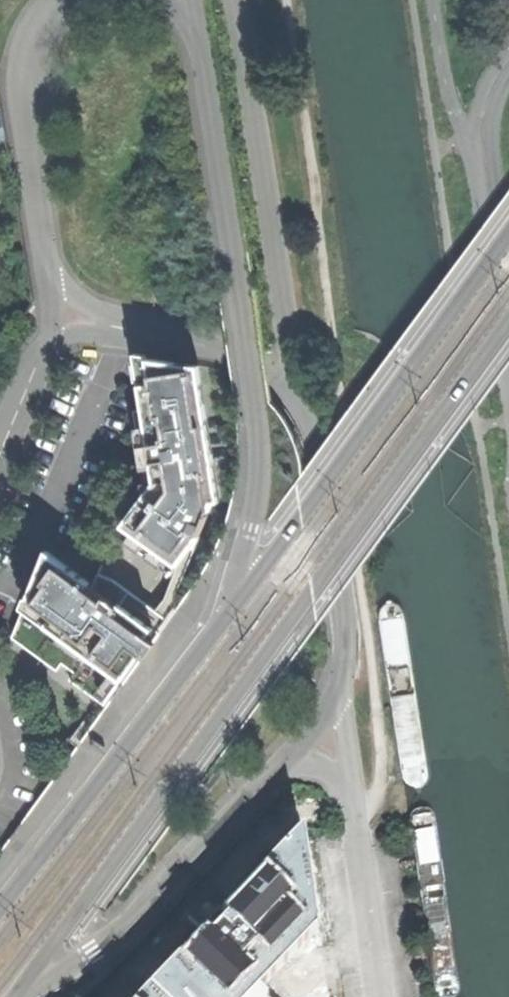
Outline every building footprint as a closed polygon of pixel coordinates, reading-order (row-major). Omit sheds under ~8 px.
[(124,529),(116,540),(170,584),(180,572),(182,569),(204,541),(214,520),(223,504),(202,365),(146,355),(136,353),(141,384),(145,407),(151,444),(154,461),(157,476),(158,480),(124,529)] [(154,640),(156,637),(158,634),(169,620),(118,580),(101,575),(99,583),(95,592),(88,586),(92,582),(49,550),(29,597),(25,608),(13,637),(48,665),(55,657),(68,668),(61,675),(97,701),(100,695),(107,700),(110,697),(123,680),(142,655),(154,640)] [(426,790),(430,780),(406,612),(399,604),(385,606),(381,616),(405,783),(412,792),(426,790)] [(457,993),(460,982),(436,815),(430,807),(415,809),(411,819),(435,986),(442,995),(457,993)] [(255,983),(318,917),(312,876),(304,818),(280,845),(269,857),(227,902),(231,906),(223,914),(215,923),(213,925),(208,921),(136,996),(135,996),(242,996),(255,983)] [(242,996),(269,996),(268,996),(255,983),(242,996)]
